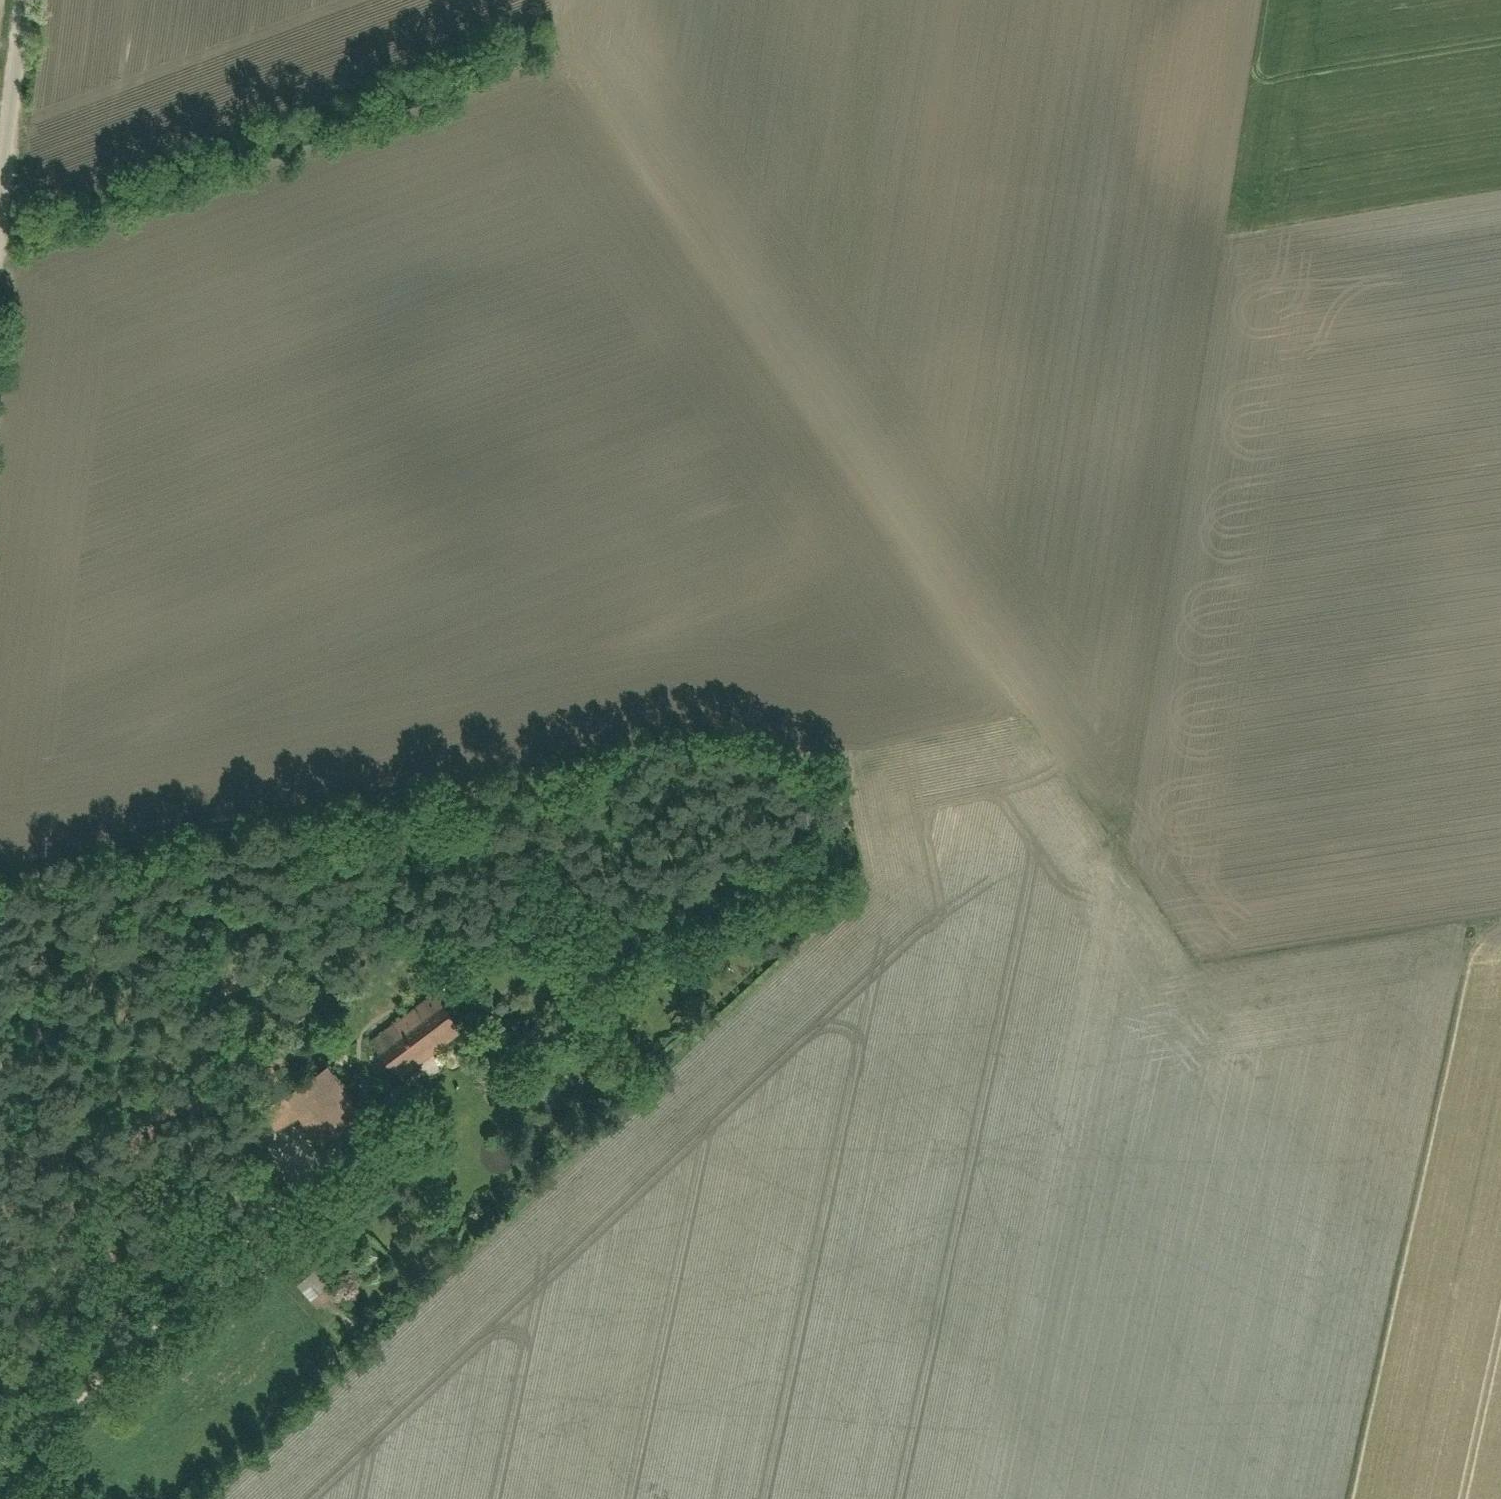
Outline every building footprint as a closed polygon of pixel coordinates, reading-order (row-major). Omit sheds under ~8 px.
[(434,991),(374,1037),(401,1072),(461,1026),(434,991)] [(301,1113),(315,1132),(358,1102),(330,1062),(255,1114),(270,1135),(301,1113)]
